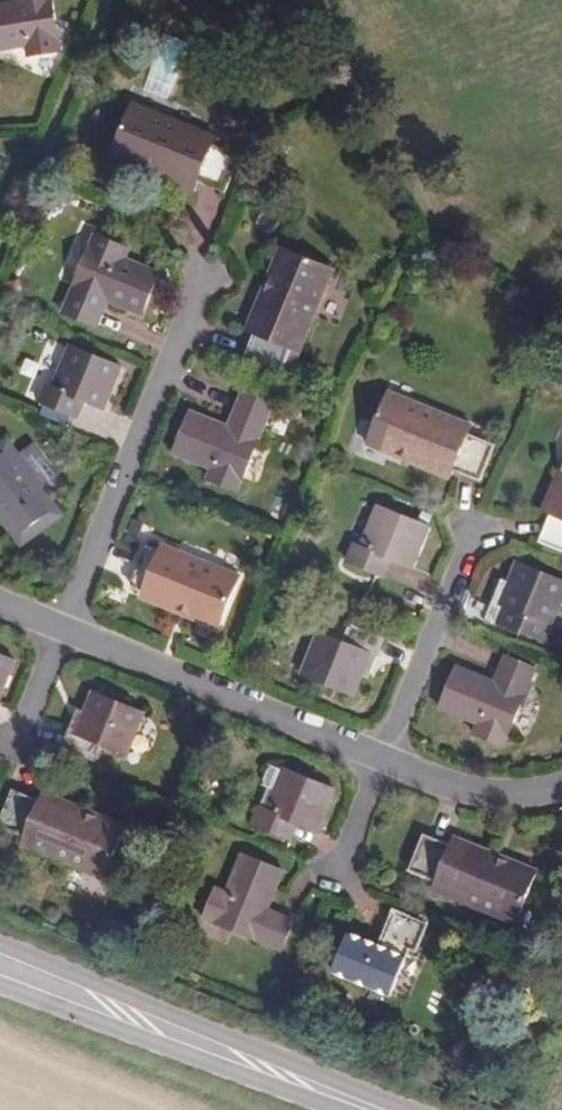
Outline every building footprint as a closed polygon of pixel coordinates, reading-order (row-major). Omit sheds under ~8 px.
[(0,1),(0,47),(27,43),(28,55),(60,50),(52,0),(6,0),(0,1)] [(160,53),(152,84),(173,90),(181,58),(160,53)] [(139,103),(172,117),(179,102),(166,96),(145,87),(139,103)] [(218,137),(172,117),(139,103),(138,102),(114,155),(141,167),(145,159),(199,183),(200,181),(226,192),(241,157),(215,145),(218,137)] [(196,191),(199,183),(145,159),(141,167),(196,191)] [(128,247),(97,234),(65,311),(95,324),(106,299),(143,315),(161,273),(124,257),(128,247)] [(280,279),(258,333),(247,362),(291,380),(337,270),(284,248),(273,276),(280,279)] [(250,330),(258,333),(280,279),(273,276),(250,330)] [(122,368),(73,348),(56,390),(48,387),(42,401),(72,414),(78,399),(105,410),(122,368)] [(276,402),(245,390),(230,426),(192,410),(175,451),(213,467),(209,478),(240,491),(276,402)] [(397,449),(452,472),(453,470),(479,481),(494,446),(467,434),(470,425),(389,392),(367,445),(394,457),(397,449)] [(6,445),(0,449),(0,511),(20,539),(57,513),(6,445)] [(449,480),(452,472),(397,449),(394,457),(449,480)] [(550,514),(561,485),(561,466),(543,511),(550,514)] [(550,514),(552,515),(541,541),(561,550),(561,485),(550,514)] [(429,528),(379,508),(362,550),(355,547),(348,563),(377,575),(384,560),(411,571),(429,528)] [(192,609),(189,616),(218,628),(240,577),(162,544),(159,551),(147,546),(132,584),(143,589),(192,609)] [(518,562),(510,584),(505,582),(489,619),(523,633),(530,617),(552,626),(561,601),(561,580),(518,562)] [(141,596),(189,616),(192,609),(143,589),(141,596)] [(383,639),(348,625),(341,640),(320,631),(302,674),(353,694),(361,674),(368,676),(383,639)] [(0,652),(0,693),(16,659),(0,652)] [(536,668),(505,656),(495,678),(458,663),(440,706),(476,722),(472,731),(505,746),(536,668)] [(145,714),(93,693),(85,713),(77,710),(63,747),(97,761),(103,746),(127,755),(145,714)] [(267,789),(258,810),(266,812),(283,770),(274,767),(266,769),(261,781),(264,786),(267,789)] [(266,812),(258,810),(252,824),(282,837),(289,822),(315,833),(333,789),(283,770),(266,812)] [(96,814),(94,821),(40,799),(39,802),(12,791),(0,820),(0,826),(25,837),(22,844),(104,877),(125,826),(96,814)] [(94,821),(96,814),(43,792),(40,799),(94,821)] [(438,881),(453,845),(425,834),(411,870),(438,881)] [(456,836),(454,843),(508,865),(511,858),(456,836)] [(454,843),(453,845),(438,881),(436,887),(519,921),(541,868),(511,856),(511,858),(508,865),(454,843)] [(285,871),(242,854),(228,891),(216,887),(204,916),(281,947),(293,918),(269,908),(285,871)] [(427,922),(392,909),(378,943),(349,932),(334,968),(390,992),(410,946),(417,949),(427,922)]
